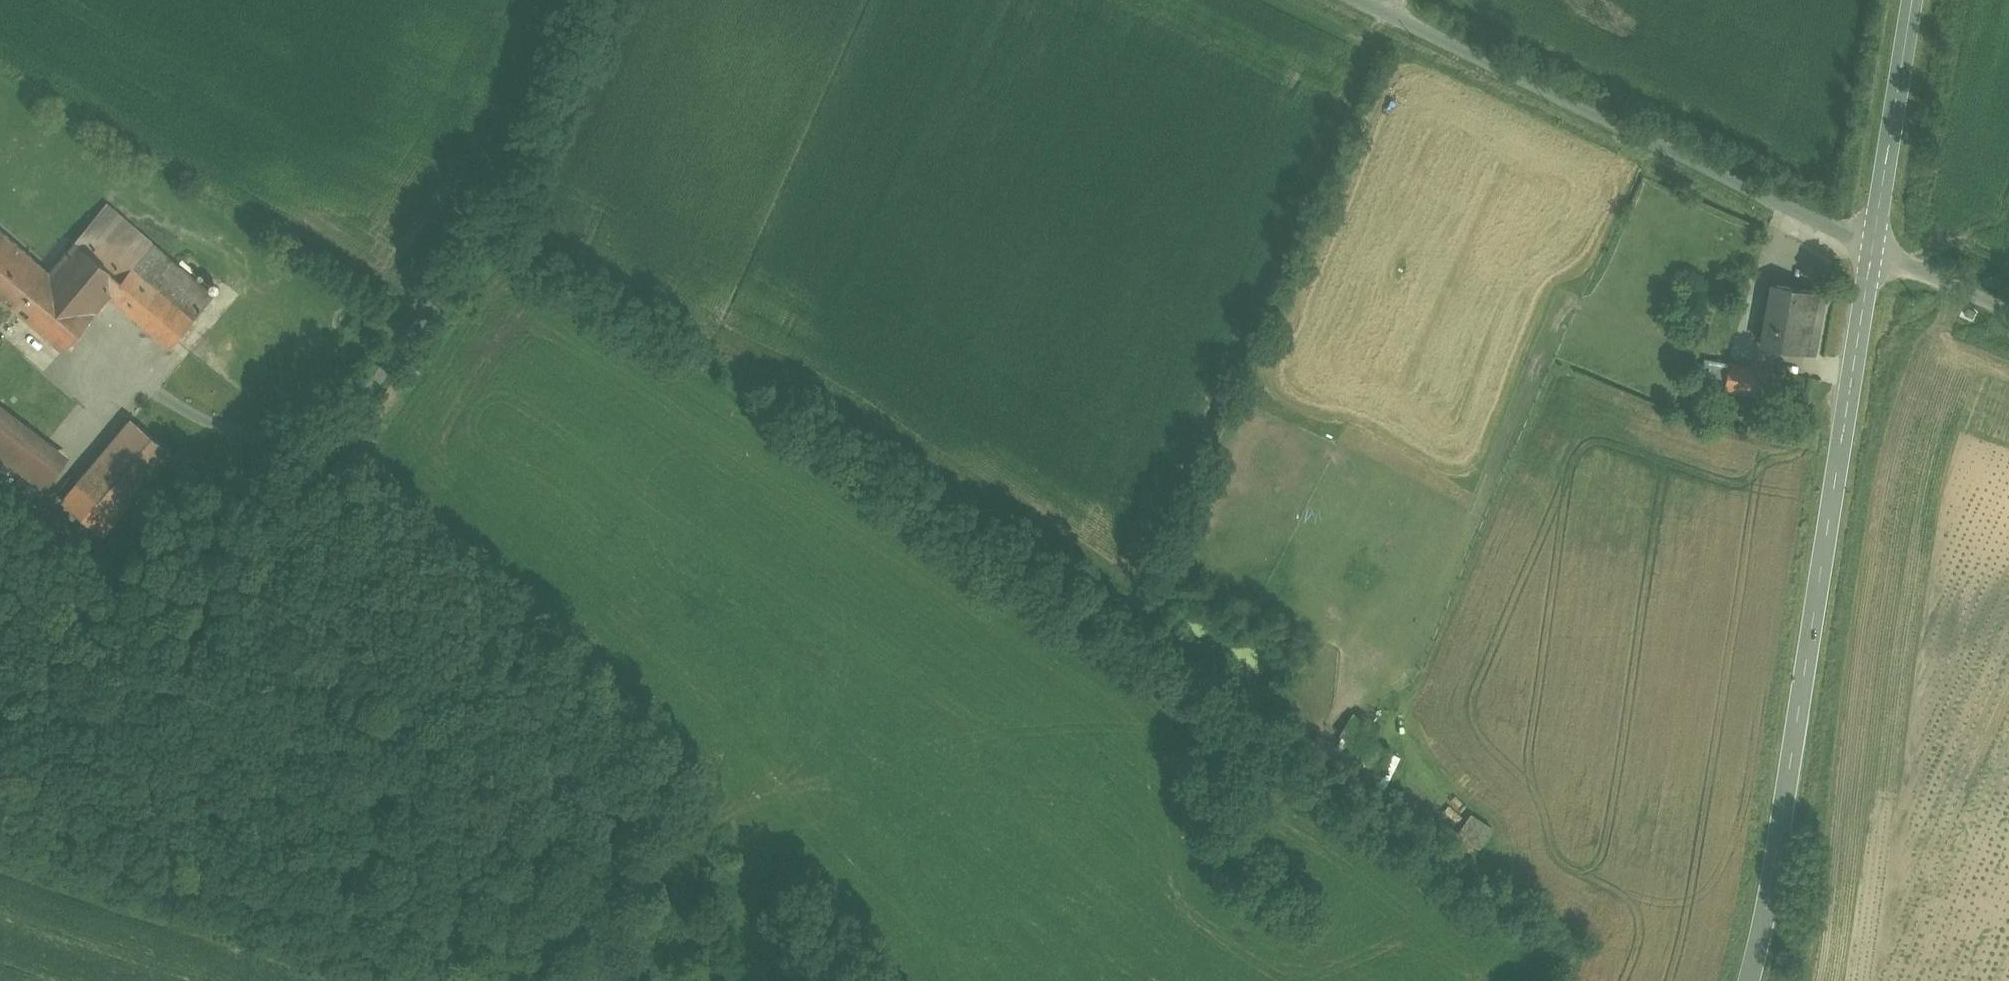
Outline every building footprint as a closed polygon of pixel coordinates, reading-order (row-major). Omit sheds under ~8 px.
[(214,296),(107,205),(76,242),(122,281),(110,295),(171,347),(214,296)] [(0,229),(0,296),(13,307),(46,269),(0,229)] [(46,269),(13,307),(63,350),(110,295),(122,281),(76,242),(50,272),(46,269)] [(1822,290),(1771,283),(1762,345),(1813,352),(1822,290)] [(1770,372),(1729,363),(1724,389),(1764,398),(1770,372)] [(170,452),(132,420),(92,468),(130,500),(170,452)] [(0,422),(0,453),(45,488),(60,468),(0,422)] [(1336,732),(1345,738),(1358,718),(1348,712),(1336,732)] [(1388,785),(1398,756),(1387,752),(1377,782),(1388,785)] [(1454,830),(1476,847),(1490,828),(1468,812),(1454,830)]
